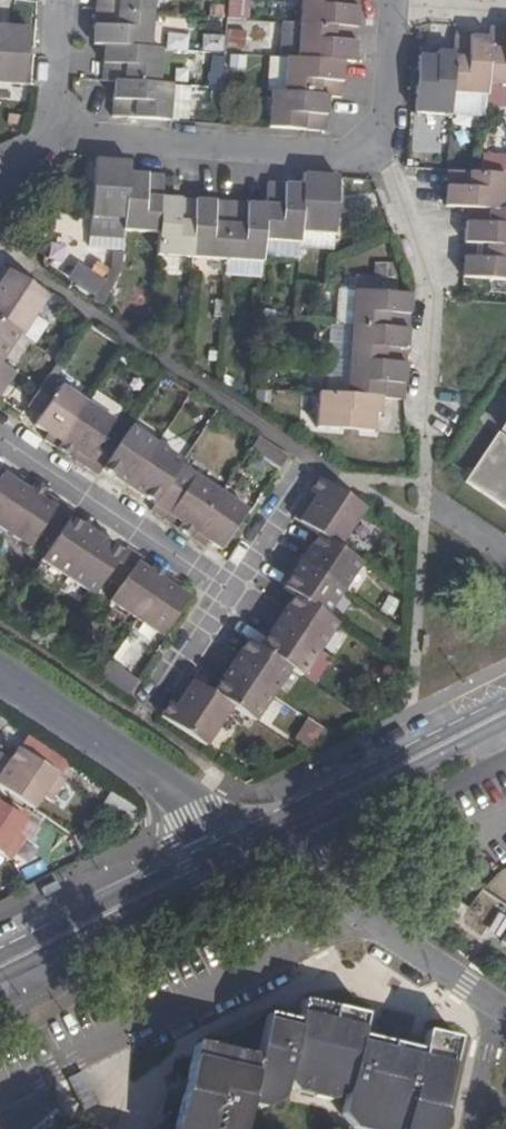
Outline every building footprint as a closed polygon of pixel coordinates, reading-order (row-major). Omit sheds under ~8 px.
[(154,0),(98,0),(98,12),(153,15),(154,0)] [(302,26),(358,31),(360,0),(303,0),(302,26)] [(150,51),(153,15),(98,12),(95,46),(106,47),(150,51)] [(26,86),(30,28),(0,26),(0,84),(26,86)] [(302,26),(300,62),(344,65),(356,66),(358,31),(302,26)] [(505,89),(505,32),(491,31),(491,42),(487,87),(505,89)] [(167,49),(189,51),(190,35),(168,34),(167,49)] [(451,96),(486,98),(487,87),(491,42),(456,40),(454,56),(451,96)] [(158,88),(161,51),(150,51),(106,47),(103,84),(116,85),(158,88)] [(415,116),(450,118),(451,96),(454,56),(438,55),(437,61),(419,59),(415,116)] [(269,59),(266,96),(271,96),(285,97),(287,61),(269,59)] [(221,90),(223,62),(212,61),(211,90),(221,90)] [(287,61),(285,97),(328,100),(341,101),(344,65),(300,62),(287,61)] [(169,123),(172,89),(158,88),(116,85),(113,119),(169,123)] [(169,123),(189,125),(191,90),(172,89),(169,123)] [(271,96),(268,130),(325,135),(328,100),(285,97),(271,96)] [(481,156),(481,172),(505,171),(505,155),(481,156)] [(90,221),(124,223),(127,175),(127,165),(94,162),(90,221)] [(124,233),(158,235),(160,201),(161,178),(127,175),(124,223),(124,233)] [(502,212),(505,179),(480,177),(448,175),(446,208),(469,210),(502,212)] [(333,239),(337,179),(303,177),(302,188),(299,236),(333,239)] [(263,244),(298,246),(299,236),(302,188),(267,186),(265,208),(263,244)] [(156,258),(192,261),(196,203),(160,201),(158,235),(156,258)] [(192,261),(226,263),(230,206),(196,203),(192,261)] [(226,263),(261,266),(263,244),(265,208),(230,206),(226,263)] [(502,212),(469,210),(466,244),(505,247),(505,213),(502,212)] [(88,239),(123,241),(124,233),(124,223),(90,221),(88,239)] [(466,244),(463,280),(505,283),(505,247),(466,244)] [(47,297),(2,268),(0,271),(0,324),(17,336),(20,337),(47,297)] [(409,330),(411,298),(382,296),(383,282),(358,280),(354,326),(409,330)] [(17,336),(0,324),(0,361),(17,336)] [(354,326),(351,361),(406,365),(409,330),(354,326)] [(351,361),(349,395),(382,398),(404,399),(406,365),(351,361)] [(86,405),(46,378),(38,389),(26,408),(41,418),(34,428),(60,445),(86,405)] [(56,450),(96,477),(100,471),(116,447),(103,438),(122,408),(96,391),(86,405),(60,445),(56,450)] [(381,415),(382,398),(349,395),(320,393),(318,428),(374,432),(375,415),(381,415)] [(156,447),(129,429),(116,447),(100,471),(127,489),(156,447)] [(505,441),(498,436),(465,484),(505,512),(505,441)] [(249,451),(278,472),(287,458),(258,438),(249,451)] [(182,464),(156,447),(127,489),(153,507),(170,482),(182,464)] [(2,477),(0,480),(0,531),(3,532),(28,494),(2,477)] [(184,492),(170,482),(153,507),(149,513),(189,540),(193,534),(220,494),(194,477),(184,492)] [(338,550),(364,509),(321,480),(293,520),(319,537),(338,550)] [(38,533),(53,543),(68,521),(72,515),(32,488),(28,494),(3,532),(28,550),(38,533)] [(246,512),(220,494),(193,534),(219,551),(246,512)] [(40,562),(67,580),(95,538),(68,521),(53,543),(40,562)] [(341,592),(359,564),(338,550),(319,537),(300,564),(341,592)] [(67,580),(93,597),(105,579),(121,555),(95,538),(67,580)] [(109,604),(135,621),(161,582),(165,577),(125,550),(121,555),(105,579),(119,589),(109,604)] [(324,617),(341,592),(300,564),(283,589),(290,594),(324,617)] [(135,621),(162,639),(188,601),(161,582),(135,621)] [(318,652),(336,625),(324,617),(290,594),(280,609),(285,613),(277,625),(318,652)] [(300,678),(318,652),(277,625),(269,637),(264,634),(254,648),(289,671),(300,678)] [(271,697),(289,671),(254,648),(247,643),(230,669),(271,697)] [(138,683),(108,663),(98,677),(128,697),(138,683)] [(253,723),(271,697),(230,669),(212,696),(231,708),(253,723)] [(204,748),(231,708),(212,696),(187,679),(160,718),(204,748)] [(9,763),(5,770),(0,767),(0,788),(35,811),(45,797),(52,801),(65,780),(18,750),(9,763)] [(107,795),(102,809),(125,817),(130,803),(107,795)] [(0,803),(0,855),(10,862),(23,844),(15,840),(28,821),(0,803)] [(462,916),(467,907),(445,892),(438,901),(462,916)] [(245,1103),(263,1107),(280,1099),(284,1080),(294,1092),(330,1101),(344,1093),(339,1115),(351,1128),(400,1128),(402,1128),(435,1128),(456,1039),(425,1031),(420,1052),(359,1037),(364,1017),(302,1001),(296,1022),(268,1015),(256,1059),(194,1044),(173,1128),(238,1128),(245,1103)]
